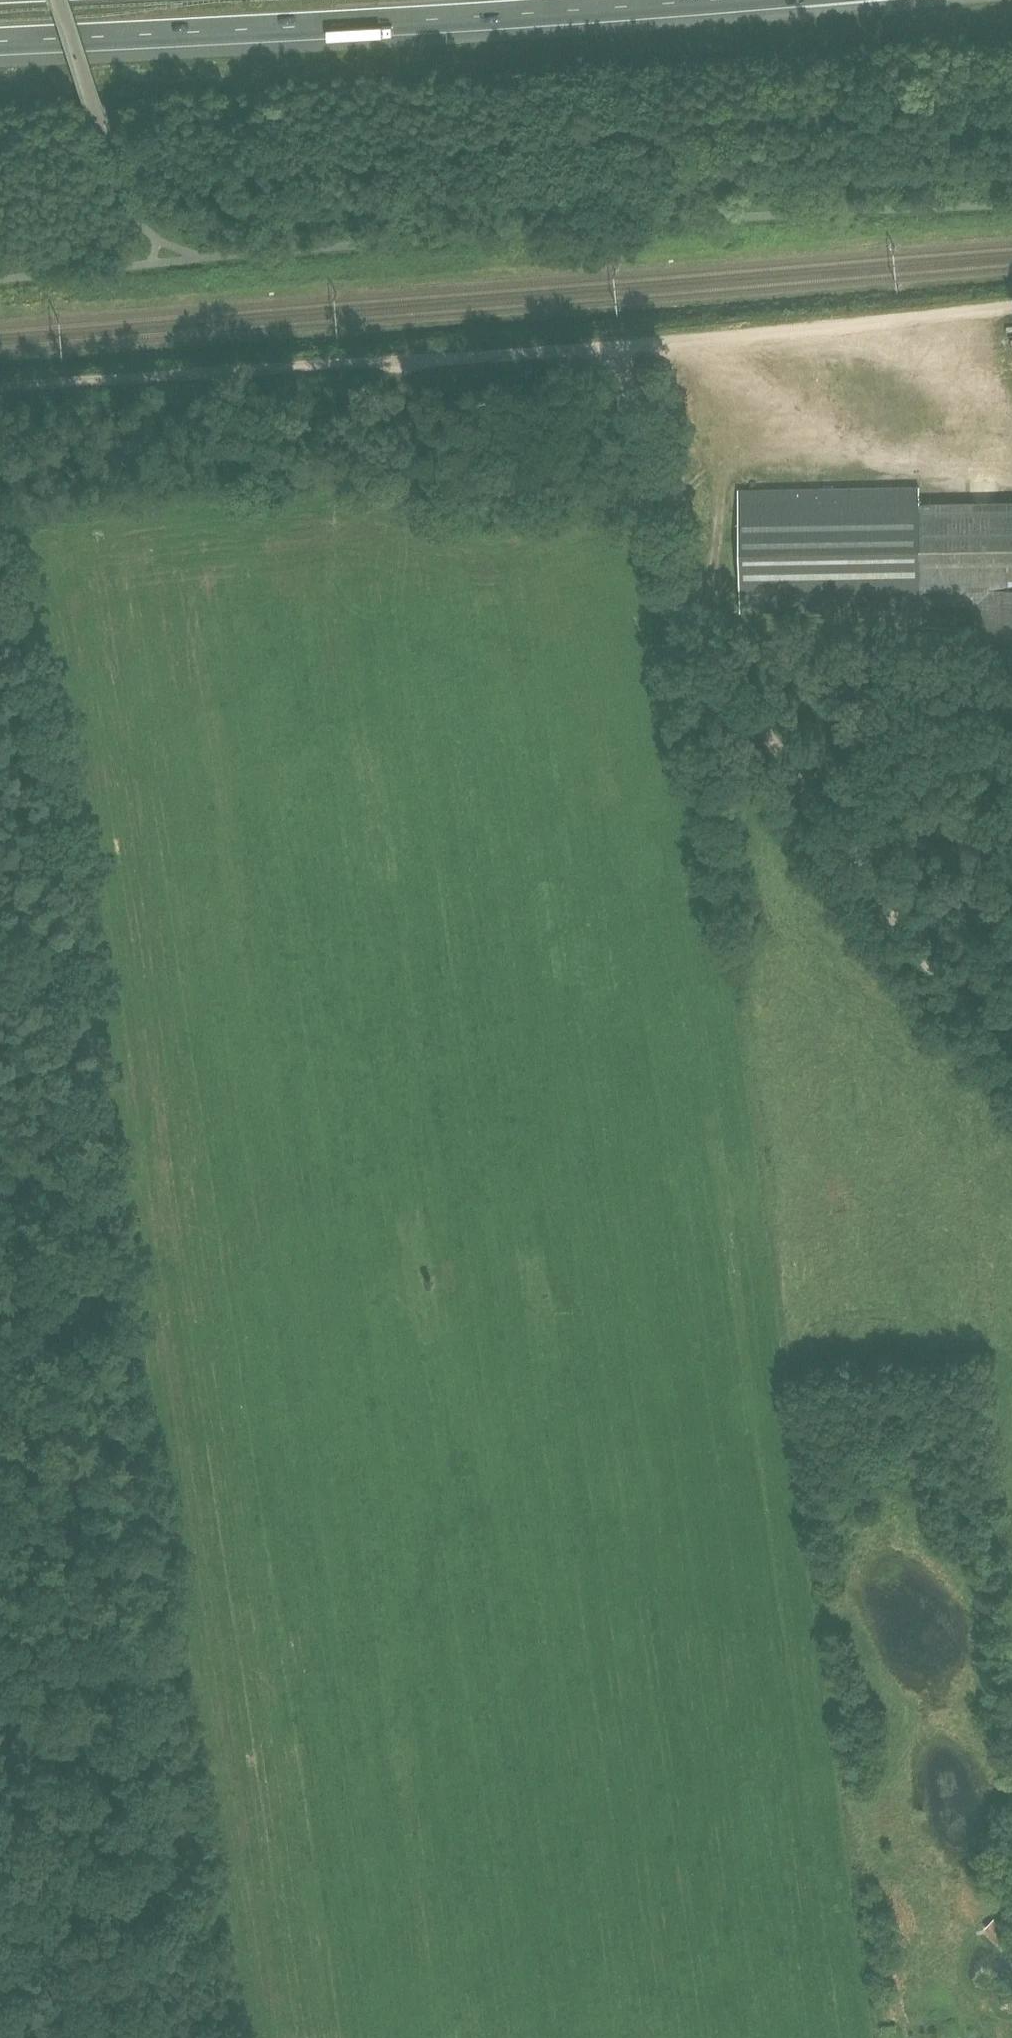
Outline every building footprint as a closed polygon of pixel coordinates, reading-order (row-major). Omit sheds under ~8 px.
[(920,505),(919,487),(739,490),(742,611),(974,606),(975,646),(1011,645),(1011,503),(920,505)]
